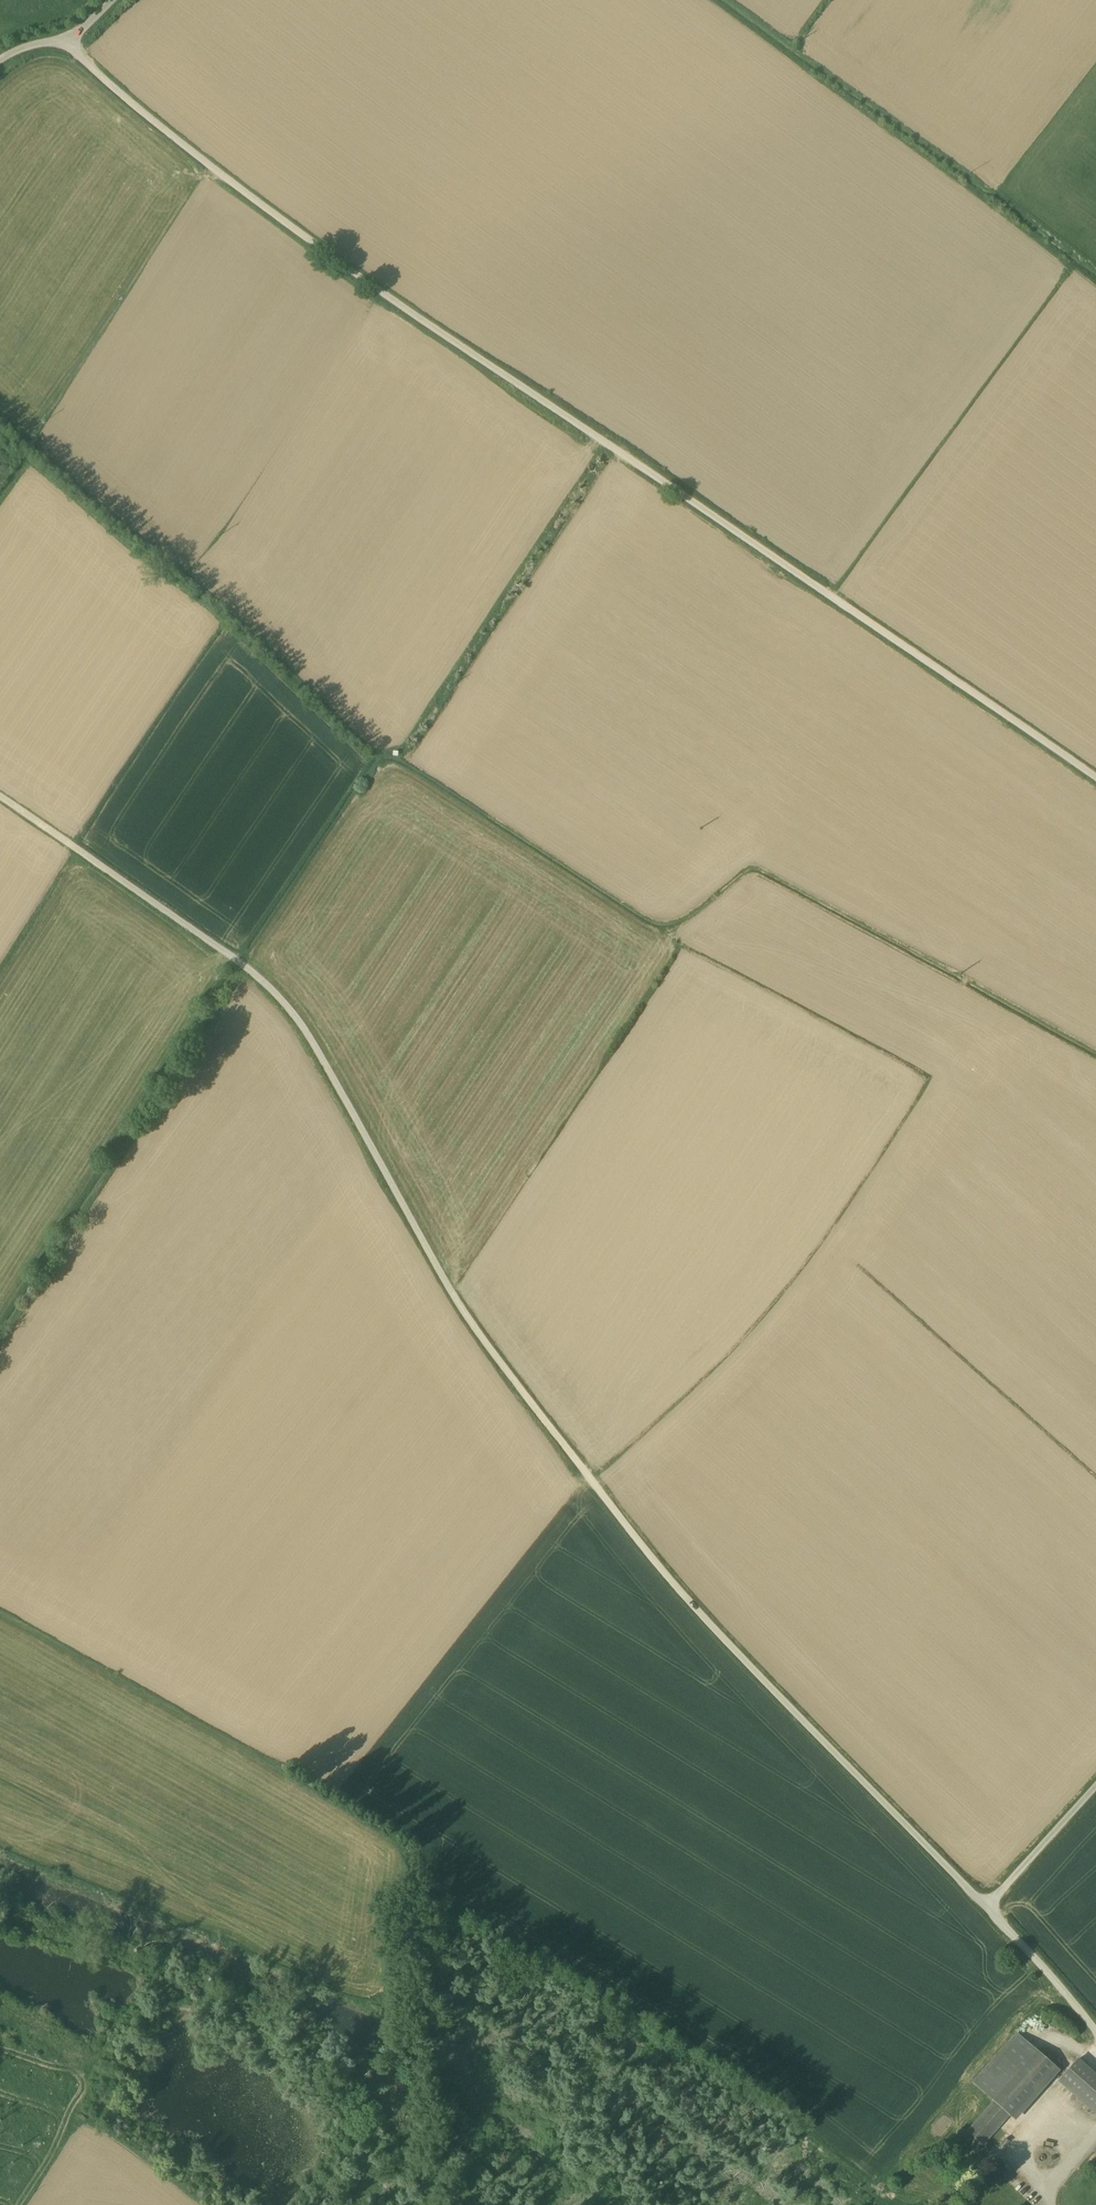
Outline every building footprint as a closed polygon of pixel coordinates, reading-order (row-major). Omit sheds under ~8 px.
[(1018,2034),(974,2083),(993,2101),(994,2101),(1037,2051),(1018,2034)] [(1037,2051),(994,2101),(1010,2115),(1054,2066),(1037,2051)] [(1078,2059),(1060,2079),(1095,2110),(1095,2075),(1078,2059)] [(995,2103),(969,2132),(982,2144),(1008,2114),(1010,2116),(1010,2115),(994,2101),(993,2101),(995,2103)]
